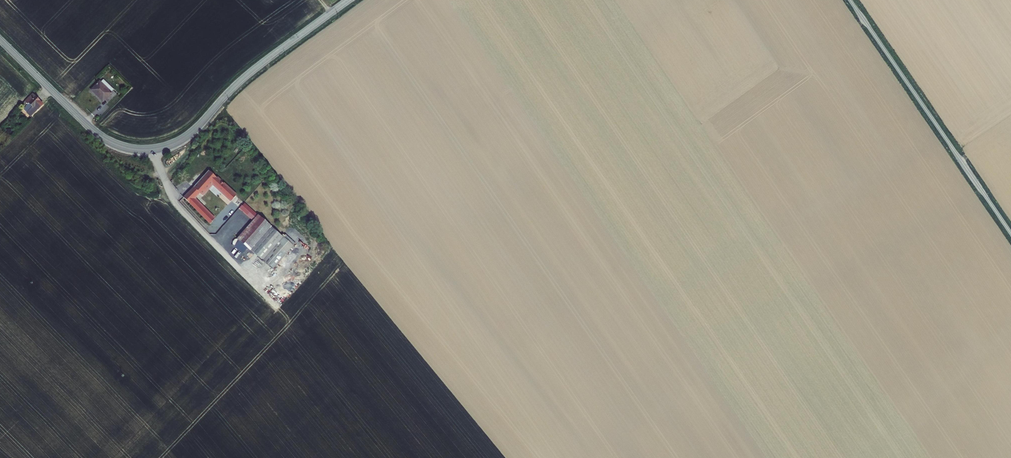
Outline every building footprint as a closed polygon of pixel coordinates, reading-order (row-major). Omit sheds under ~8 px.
[(114,90),(104,80),(101,82),(100,82),(92,90),(103,102),(105,100),(108,103),(116,94),(113,91),(114,90)] [(35,97),(32,94),(25,102),(27,105),(35,97)] [(43,105),(35,97),(27,105),(28,105),(24,109),(23,110),(30,117),(43,105)] [(244,202),(209,171),(194,188),(200,193),(211,182),(212,182),(240,207),(244,202)] [(202,195),(212,182),(211,182),(200,193),(202,195)] [(200,193),(194,188),(190,192),(194,196),(197,197),(200,193)] [(194,196),(190,192),(184,198),(210,223),(215,219),(193,197),(194,196)] [(244,202),(240,207),(254,220),(238,238),(236,238),(233,241),(234,243),(244,252),(248,247),(263,260),(284,236),(244,202)] [(296,243),(286,234),(284,236),(294,245),(296,243)] [(294,245),(284,236),(263,260),(273,269),(294,245)]
